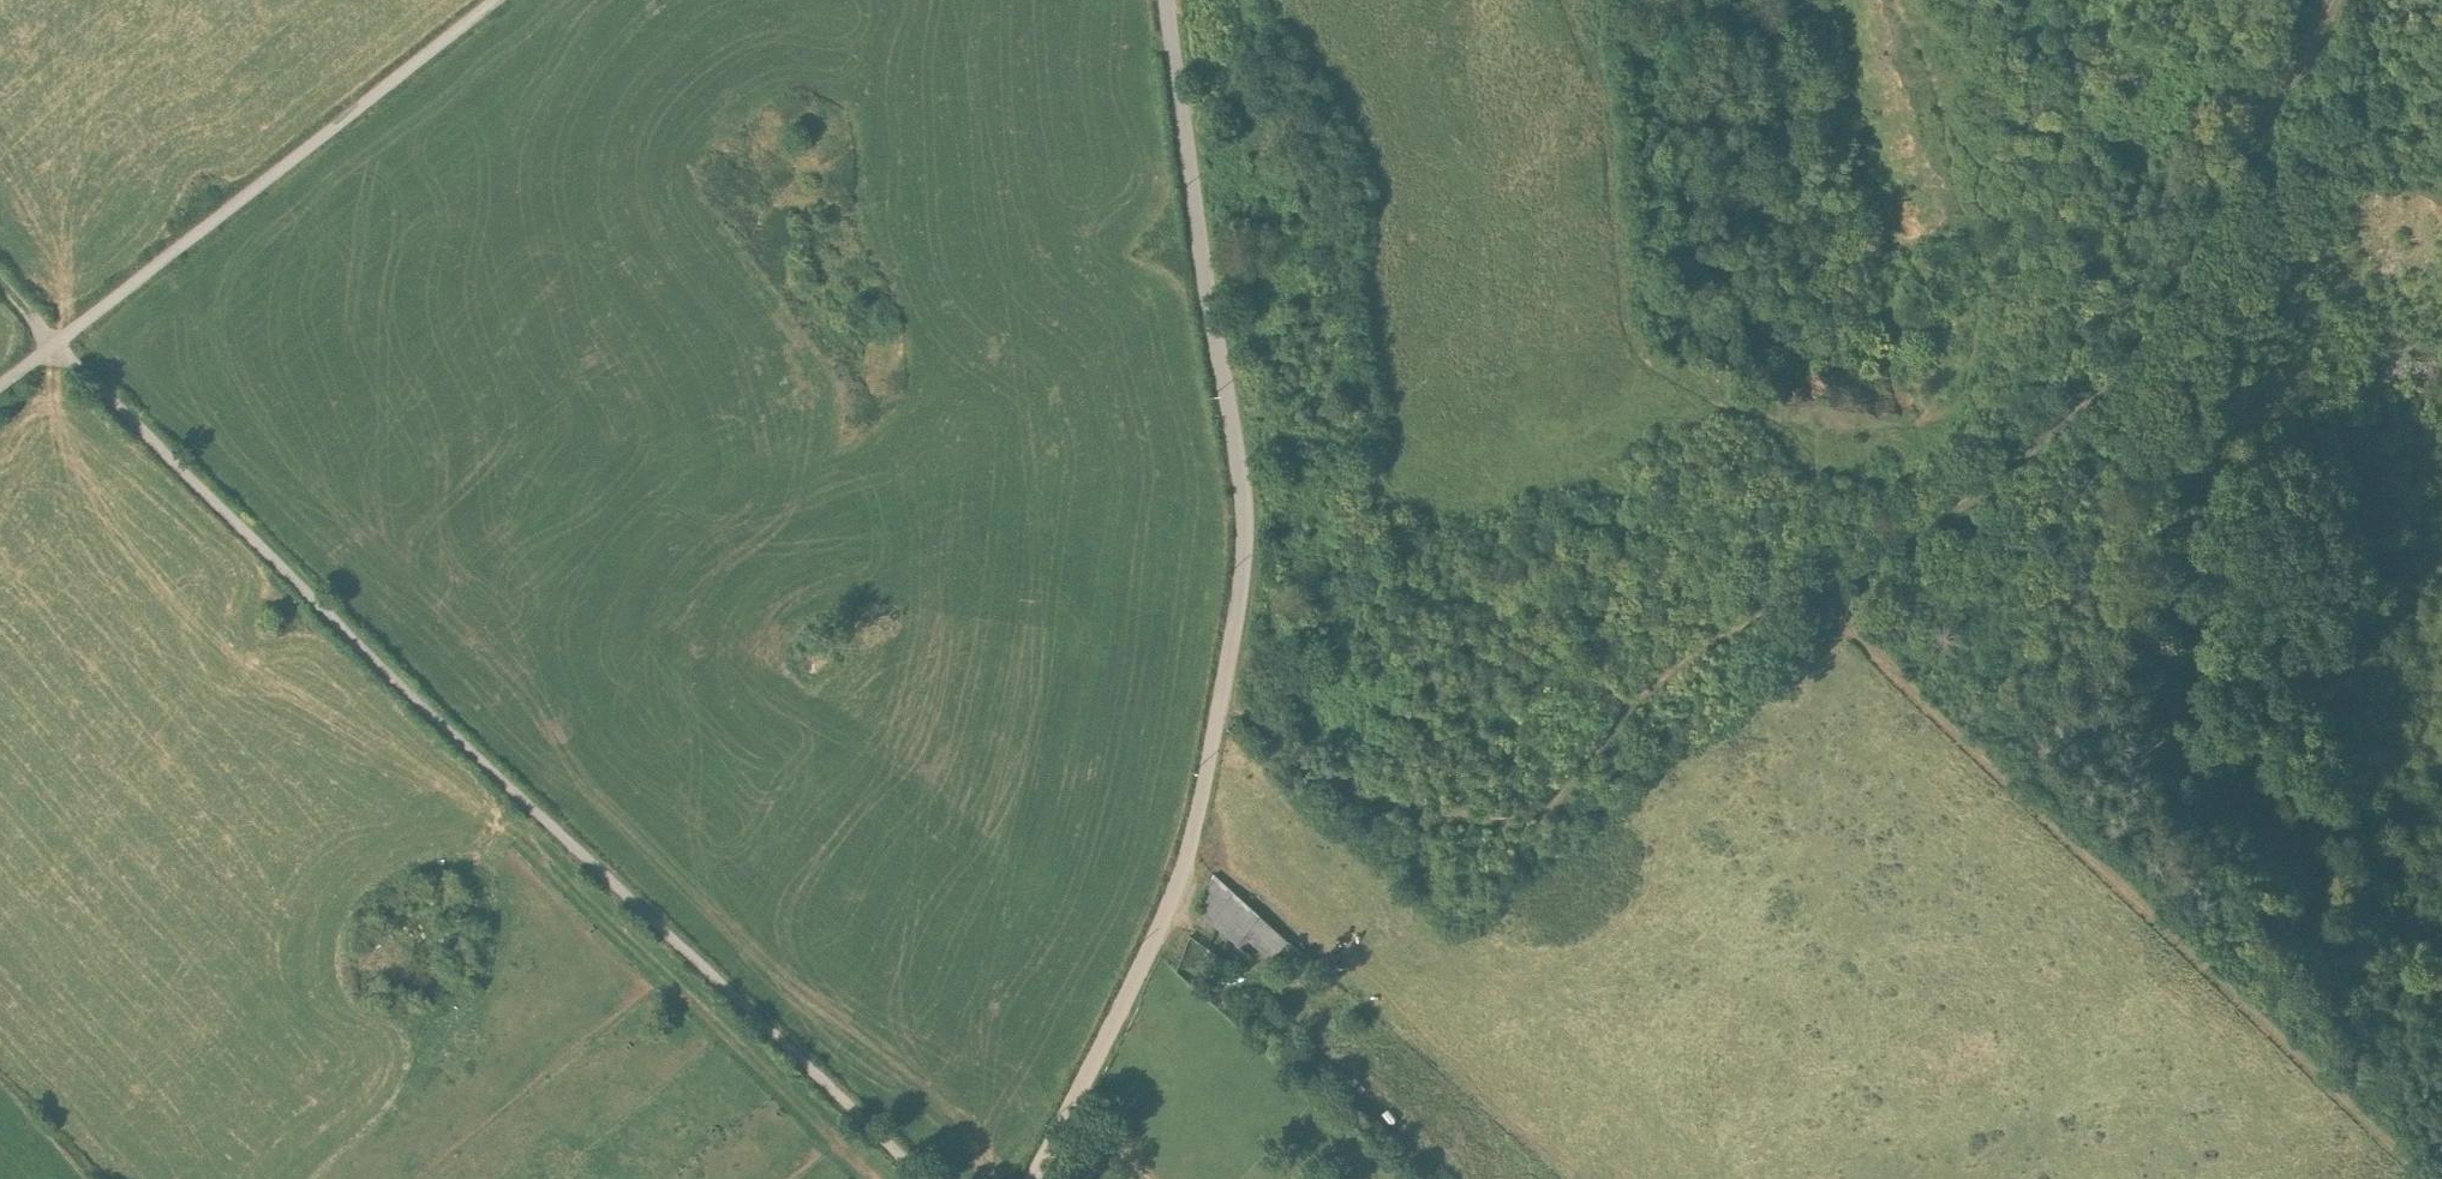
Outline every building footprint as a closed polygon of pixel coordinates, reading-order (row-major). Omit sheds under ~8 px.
[(1196,902),(1241,943),(1267,915),(1222,874),(1196,902)]
